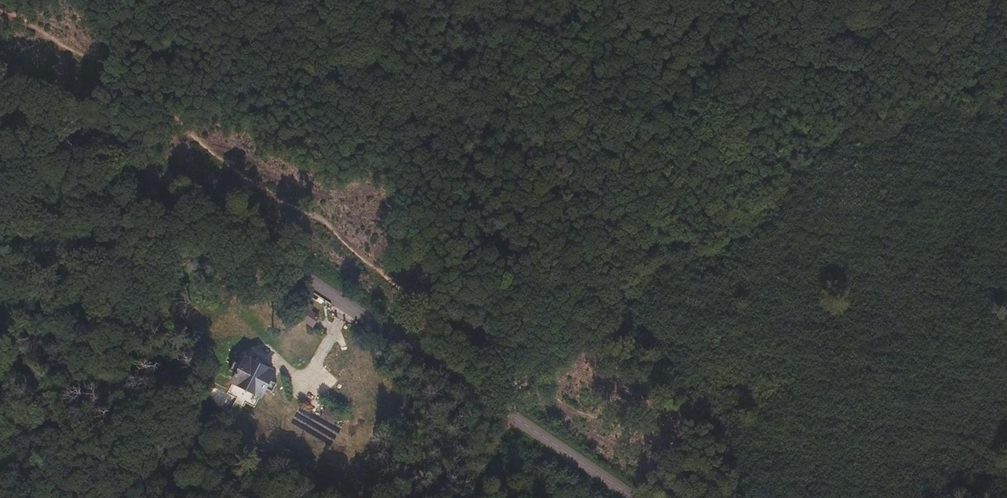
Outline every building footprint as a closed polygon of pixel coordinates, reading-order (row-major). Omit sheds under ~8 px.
[(312,324),(317,314),(309,310),(311,305),(305,302),(298,317),(312,324)] [(264,388),(271,391),(275,382),(268,379),(272,372),(244,357),(241,365),(233,361),(229,370),(236,373),(233,381),(260,395),(264,388)]
